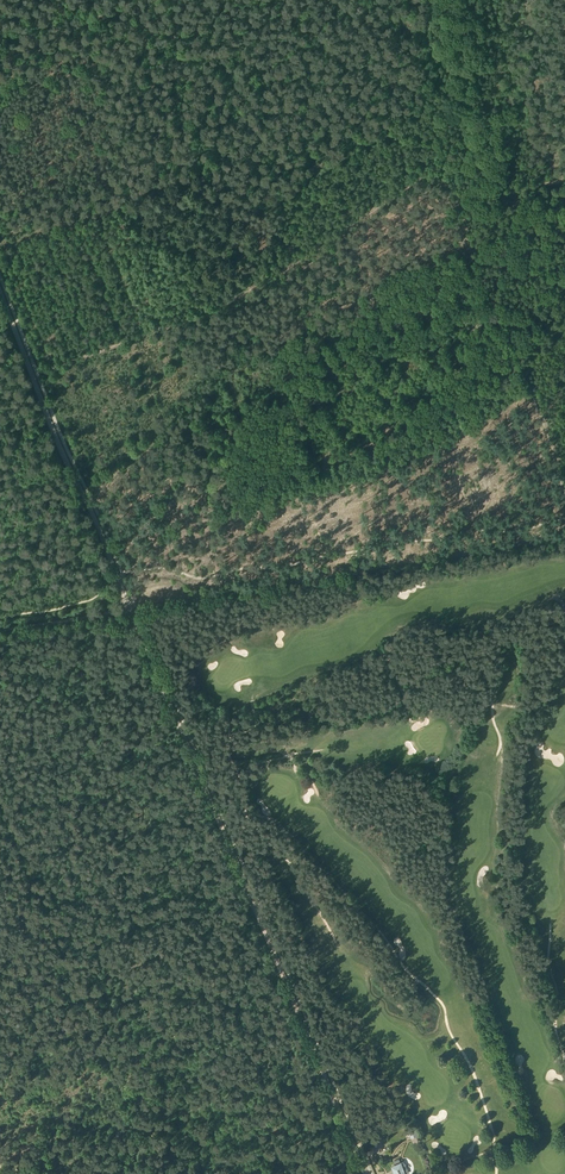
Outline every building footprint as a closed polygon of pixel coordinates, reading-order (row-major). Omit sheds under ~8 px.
[(255,803),(261,815),(268,811),(262,799),(255,803)] [(415,1126),(408,1129),(411,1138),(418,1136),(415,1126)] [(404,1162),(401,1163),(399,1158),(393,1160),(395,1164),(392,1165),(395,1173),(406,1173),(408,1173),(404,1162)]
